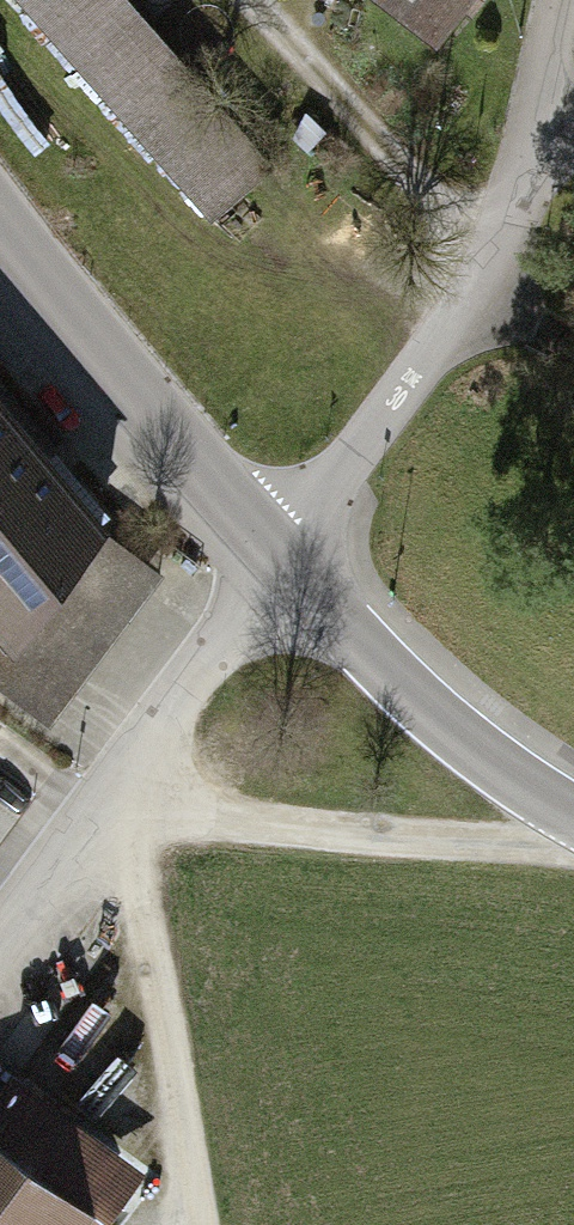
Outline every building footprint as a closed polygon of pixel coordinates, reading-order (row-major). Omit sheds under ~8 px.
[(215,218),(283,160),(146,0),(29,0),(215,218)] [(435,63),(485,0),(356,0),(435,63)] [(0,408),(0,613),(23,640),(101,526),(0,408)] [(134,1165),(9,1073),(0,1086),(0,1224),(89,1224),(134,1165)]
